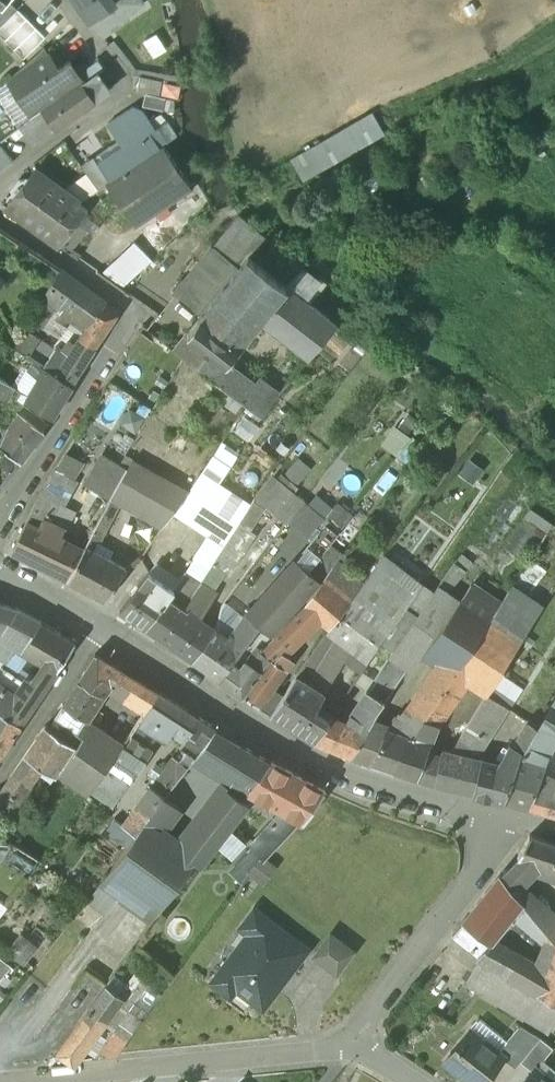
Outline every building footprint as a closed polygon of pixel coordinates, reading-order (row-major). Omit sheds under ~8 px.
[(0,5),(0,28),(18,11),(6,0),(4,0),(0,5)] [(80,8),(100,34),(142,3),(140,0),(75,0),(80,8)] [(18,11),(0,28),(0,34),(6,40),(26,20),(18,11)] [(35,29),(26,20),(6,40),(15,49),(35,29)] [(44,38),(35,29),(15,49),(23,58),(44,38)] [(69,62),(58,70),(44,49),(8,81),(33,118),(41,112),(42,112),(83,83),(78,76),(69,62)] [(98,62),(78,76),(83,83),(97,74),(104,70),(98,62)] [(112,81),(104,70),(97,74),(105,85),(112,81)] [(105,85),(97,74),(84,83),(96,101),(110,92),(105,85)] [(144,77),(141,91),(150,93),(147,107),(176,113),(182,85),(144,77)] [(83,83),(42,112),(55,130),(96,102),(96,101),(84,83),(83,83)] [(124,115),(108,126),(120,143),(128,138),(126,136),(143,125),(134,110),(125,116),(124,115)] [(33,118),(20,128),(35,147),(55,130),(42,112),(41,112),(33,118)] [(384,134),(372,114),(314,148),(326,168),(384,134)] [(143,125),(126,136),(128,138),(120,143),(95,159),(111,181),(159,149),(143,125)] [(14,162),(0,145),(0,173),(14,162)] [(111,181),(105,185),(134,229),(192,191),(163,147),(111,181)] [(326,168),(314,148),(292,161),(304,181),(326,168)] [(95,159),(83,167),(98,189),(105,185),(111,181),(95,159)] [(80,203),(36,169),(7,209),(60,247),(77,225),(88,211),(79,204),(80,203)] [(80,203),(79,204),(88,211),(89,210),(103,202),(96,192),(80,203)] [(239,216),(212,248),(218,252),(228,240),(310,303),(327,283),(239,216)] [(86,232),(77,225),(60,247),(69,254),(86,232)] [(212,248),(191,274),(218,295),(249,256),(228,240),(218,252),(212,248)] [(135,244),(106,271),(126,287),(152,263),(152,262),(135,244)] [(201,317),(188,333),(230,360),(231,359),(261,321),(288,286),(249,256),(218,295),(201,317)] [(12,279),(0,270),(0,294),(1,295),(12,279)] [(92,296),(61,270),(50,287),(67,299),(74,304),(76,301),(98,316),(105,305),(92,296)] [(191,274),(174,296),(201,317),(218,295),(191,274)] [(338,326),(288,286),(261,321),(310,359),(338,326)] [(67,299),(50,287),(41,300),(56,311),(59,306),(61,307),(67,299)] [(98,316),(76,301),(74,304),(67,299),(61,307),(63,309),(60,313),(65,316),(68,312),(88,326),(98,316)] [(56,311),(41,300),(28,321),(37,327),(42,321),(46,324),(56,311)] [(98,316),(88,326),(80,338),(96,349),(119,315),(105,305),(98,316)] [(37,342),(22,332),(13,346),(27,356),(37,342)] [(230,360),(188,333),(174,352),(213,382),(230,360)] [(96,349),(80,338),(69,356),(57,376),(72,387),(96,349)] [(13,346),(2,366),(0,368),(0,379),(14,390),(34,361),(27,356),(13,346)] [(57,348),(43,367),(46,369),(57,376),(69,356),(57,348)] [(233,366),(231,359),(230,360),(213,382),(241,403),(255,386),(233,366)] [(57,376),(46,369),(27,401),(53,420),(72,387),(57,376)] [(0,379),(0,399),(6,402),(14,390),(0,379)] [(255,386),(241,403),(262,418),(279,397),(261,379),(255,386)] [(418,422),(409,415),(384,449),(397,458),(411,439),(408,437),(418,422)] [(0,443),(0,448),(20,466),(44,435),(21,417),(7,434),(0,443)] [(71,453),(62,468),(80,479),(90,463),(71,453)] [(202,473),(220,485),(231,467),(214,456),(202,473)] [(303,484),(316,469),(303,457),(290,473),(303,484)] [(188,494),(132,461),(112,499),(162,528),(188,494)] [(51,476),(28,522),(47,532),(73,479),(56,469),(51,476)] [(188,494),(237,526),(251,505),(220,485),(202,473),(188,494)] [(304,501),(273,476),(255,499),(286,525),(304,501)] [(225,545),(237,526),(188,494),(175,513),(225,545)] [(117,512),(108,507),(103,516),(112,521),(117,512)] [(353,518),(340,508),(329,521),(342,531),(353,518)] [(241,520),(200,585),(213,593),(235,561),(238,564),(256,538),(247,532),(251,527),(241,520)] [(342,531),(329,521),(295,562),(308,574),(314,566),(342,531)] [(47,532),(28,522),(12,554),(48,572),(49,572),(65,542),(47,532)] [(101,541),(92,537),(85,550),(95,554),(101,541)] [(85,550),(65,542),(49,572),(106,603),(127,571),(95,554),(85,550)] [(309,573),(321,584),(343,555),(333,547),(331,545),(309,573)] [(395,651),(434,594),(386,557),(327,634),(368,664),(383,644),(395,651)] [(471,566),(460,558),(456,564),(467,572),(471,566)] [(295,562),(247,618),(260,627),(272,636),(304,601),(318,582),(308,574),(295,562)] [(364,586),(337,564),(305,607),(331,629),(364,586)] [(456,564),(440,587),(449,594),(467,572),(456,564)] [(173,592),(149,573),(120,612),(146,631),(169,600),(174,593),(173,592)] [(185,574),(173,592),(174,593),(169,600),(183,610),(188,604),(200,585),(185,574)] [(434,594),(395,651),(389,661),(407,674),(423,655),(461,601),(449,594),(440,587),(434,594)] [(500,606),(471,587),(461,601),(490,622),(500,606)] [(543,609),(512,589),(500,606),(490,622),(521,642),(543,609)] [(194,618),(186,613),(183,610),(169,600),(146,631),(193,663),(214,632),(194,618)] [(461,601),(423,655),(425,656),(440,663),(448,651),(464,661),(490,622),(461,601)] [(199,612),(188,604),(183,610),(186,613),(194,618),(199,612)] [(316,617),(305,607),(288,625),(300,636),(316,617)] [(0,608),(0,638),(5,630),(15,612),(0,608)] [(41,625),(15,612),(5,630),(21,640),(14,649),(22,655),(41,625)] [(245,616),(228,638),(243,649),(260,627),(247,618),(245,616)] [(464,661),(455,675),(468,684),(473,687),(507,634),(490,622),(464,661)] [(75,646),(41,625),(22,655),(55,676),(75,646)] [(288,625),(264,649),(262,652),(271,659),(275,663),(283,654),(300,636),(288,625)] [(228,638),(214,632),(193,663),(219,681),(243,649),(228,638)] [(335,640),(327,634),(297,678),(308,685),(335,640)] [(507,634),(473,687),(487,697),(521,643),(507,634)] [(258,645),(245,660),(262,672),(271,659),(262,652),(264,649),(258,645)] [(440,663),(398,734),(409,737),(412,738),(425,719),(439,699),(455,675),(464,661),(448,651),(440,663)] [(283,654),(275,663),(285,671),(292,660),(283,654)] [(137,681),(95,656),(78,683),(103,699),(110,687),(113,689),(125,700),(137,681)] [(275,663),(271,659),(262,672),(277,683),(285,671),(275,663)] [(245,660),(227,686),(244,698),(262,672),(245,660)] [(407,674),(389,661),(361,704),(377,713),(389,697),(407,674)] [(0,669),(0,692),(11,675),(0,669)] [(277,683),(262,672),(244,698),(259,707),(277,683)] [(11,675),(0,692),(0,715),(20,728),(46,690),(32,681),(25,682),(11,675)] [(468,684),(455,675),(439,699),(451,707),(465,689),(468,684)] [(329,722),(314,713),(325,695),(308,685),(297,678),(271,715),(315,743),(329,722)] [(159,694),(137,681),(125,700),(145,714),(159,694)] [(103,699),(78,683),(63,706),(77,716),(88,723),(103,699)] [(162,696),(144,721),(161,737),(166,741),(174,730),(187,738),(199,720),(162,696)] [(487,697),(450,754),(475,760),(507,709),(487,697)] [(451,707),(439,699),(425,719),(438,725),(451,707)] [(552,704),(541,725),(554,734),(554,699),(552,704)] [(361,704),(345,724),(333,716),(329,722),(315,743),(353,758),(365,740),(372,725),(377,713),(361,704)] [(63,706),(55,719),(66,726),(69,728),(77,716),(63,706)] [(20,728),(0,715),(0,758),(20,728)] [(55,719),(53,717),(49,722),(63,731),(66,726),(55,719)] [(438,725),(425,719),(412,738),(430,744),(438,725)] [(187,738),(180,747),(187,752),(195,757),(216,731),(199,720),(187,738)] [(161,737),(144,721),(124,751),(144,764),(161,737)] [(77,734),(83,739),(77,747),(59,772),(73,782),(106,738),(85,722),(77,734)] [(513,748),(524,753),(538,729),(528,723),(513,748)] [(398,734),(372,725),(365,740),(353,758),(370,765),(395,773),(409,737),(398,734)] [(540,725),(538,729),(524,753),(522,756),(546,763),(554,764),(554,734),(541,725),(540,725)] [(77,747),(46,726),(25,757),(55,778),(59,772),(77,747)] [(268,762),(216,731),(195,757),(194,759),(234,780),(250,789),(268,762)] [(412,738),(409,737),(395,773),(418,780),(430,744),(412,738)] [(106,738),(73,782),(91,794),(101,779),(121,749),(106,738)] [(494,765),(482,762),(473,795),(505,803),(515,775),(522,756),(522,755),(522,756),(524,753),(513,748),(509,746),(498,765),(494,764),(494,765)] [(144,764),(124,751),(114,766),(133,779),(144,764)] [(187,752),(179,764),(186,770),(194,759),(195,757),(187,752)] [(450,754),(443,752),(434,786),(473,795),(482,762),(475,760),(450,754)] [(522,756),(515,775),(505,804),(530,810),(546,763),(522,756)] [(179,764),(172,758),(164,769),(177,780),(186,770),(179,764)] [(325,793),(268,762),(250,789),(253,790),(251,793),(260,799),(282,812),(302,823),(304,824),(325,793)] [(546,763),(530,810),(554,816),(554,764),(546,763)] [(21,764),(9,781),(23,790),(34,773),(21,764)] [(177,780),(164,769),(151,788),(164,797),(177,780)] [(101,779),(91,794),(103,803),(113,787),(101,779)] [(250,789),(234,780),(227,789),(242,800),(248,792),(251,793),(253,790),(250,789)] [(151,788),(137,808),(149,817),(163,799),(164,797),(151,788)] [(182,846),(178,852),(195,865),(201,870),(248,807),(249,806),(242,800),(227,789),(225,788),(182,846)] [(38,792),(34,798),(40,802),(44,796),(38,792)] [(251,793),(248,792),(242,800),(249,806),(248,807),(252,810),(260,799),(251,793)] [(149,817),(147,821),(164,834),(180,812),(163,799),(149,817)] [(282,812),(249,850),(259,859),(264,862),(302,823),(282,812)] [(164,834),(147,821),(108,874),(150,906),(160,913),(195,865),(178,852),(182,846),(164,834)] [(531,837),(518,861),(507,872),(521,882),(535,867),(554,874),(554,846),(531,837)] [(11,845),(0,839),(0,859),(11,845)] [(521,882),(507,872),(502,878),(513,890),(518,885),(521,882)] [(501,876),(465,923),(490,942),(503,926),(506,928),(524,904),(525,903),(513,890),(502,878),(501,876)] [(518,885),(513,890),(525,903),(524,904),(546,930),(554,940),(554,914),(518,885)] [(150,906),(142,917),(151,924),(160,913),(150,906)] [(248,934),(211,983),(230,997),(236,989),(263,1010),(298,963),(278,949),(288,934),(255,909),(240,929),(248,934)] [(490,942),(465,923),(454,937),(479,956),(490,942)] [(540,936),(554,950),(554,940),(546,930),(540,936)] [(318,957),(345,977),(365,950),(338,931),(318,957)] [(13,951),(31,966),(46,946),(29,932),(13,951)] [(288,934),(278,949),(298,963),(308,949),(288,934)] [(548,973),(547,975),(502,949),(490,942),(479,956),(483,959),(507,974),(506,975),(554,1005),(554,977),(548,973)] [(506,975),(507,974),(483,959),(466,985),(548,1035),(552,1028),(554,1023),(554,1005),(506,975)] [(94,1002),(89,1009),(90,1011),(104,1021),(118,1003),(102,991),(94,1002)] [(143,1020),(126,1008),(95,1059),(118,1056),(119,1054),(143,1020)] [(90,1011),(59,1053),(72,1063),(74,1062),(104,1021),(90,1011)] [(507,1040),(480,1019),(471,1030),(498,1052),(507,1040)] [(540,1037),(520,1025),(507,1040),(498,1052),(504,1056),(503,1058),(516,1067),(521,1061),(540,1037)] [(470,1030),(445,1061),(472,1081),(484,1081),(503,1058),(504,1056),(498,1052),(471,1030),(470,1030)] [(540,1037),(521,1061),(532,1071),(535,1068),(536,1069),(554,1047),(540,1037)] [(535,1068),(532,1071),(524,1081),(553,1081),(536,1069),(535,1068)]
